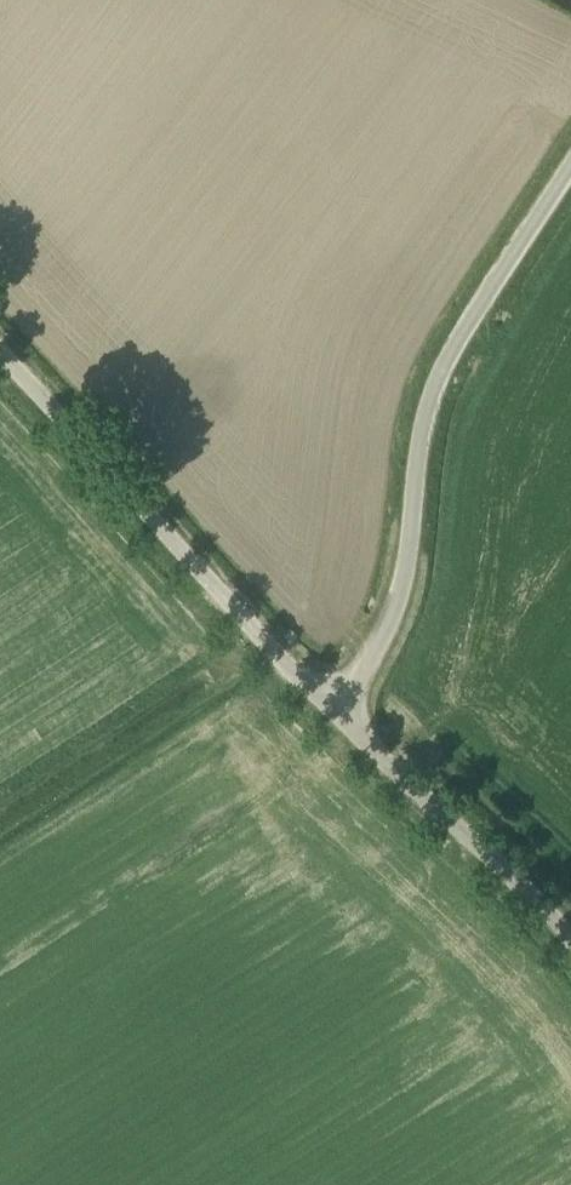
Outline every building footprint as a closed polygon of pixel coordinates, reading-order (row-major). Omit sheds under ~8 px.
[(298,635),(291,628),(284,634),(291,641),(298,635)]
